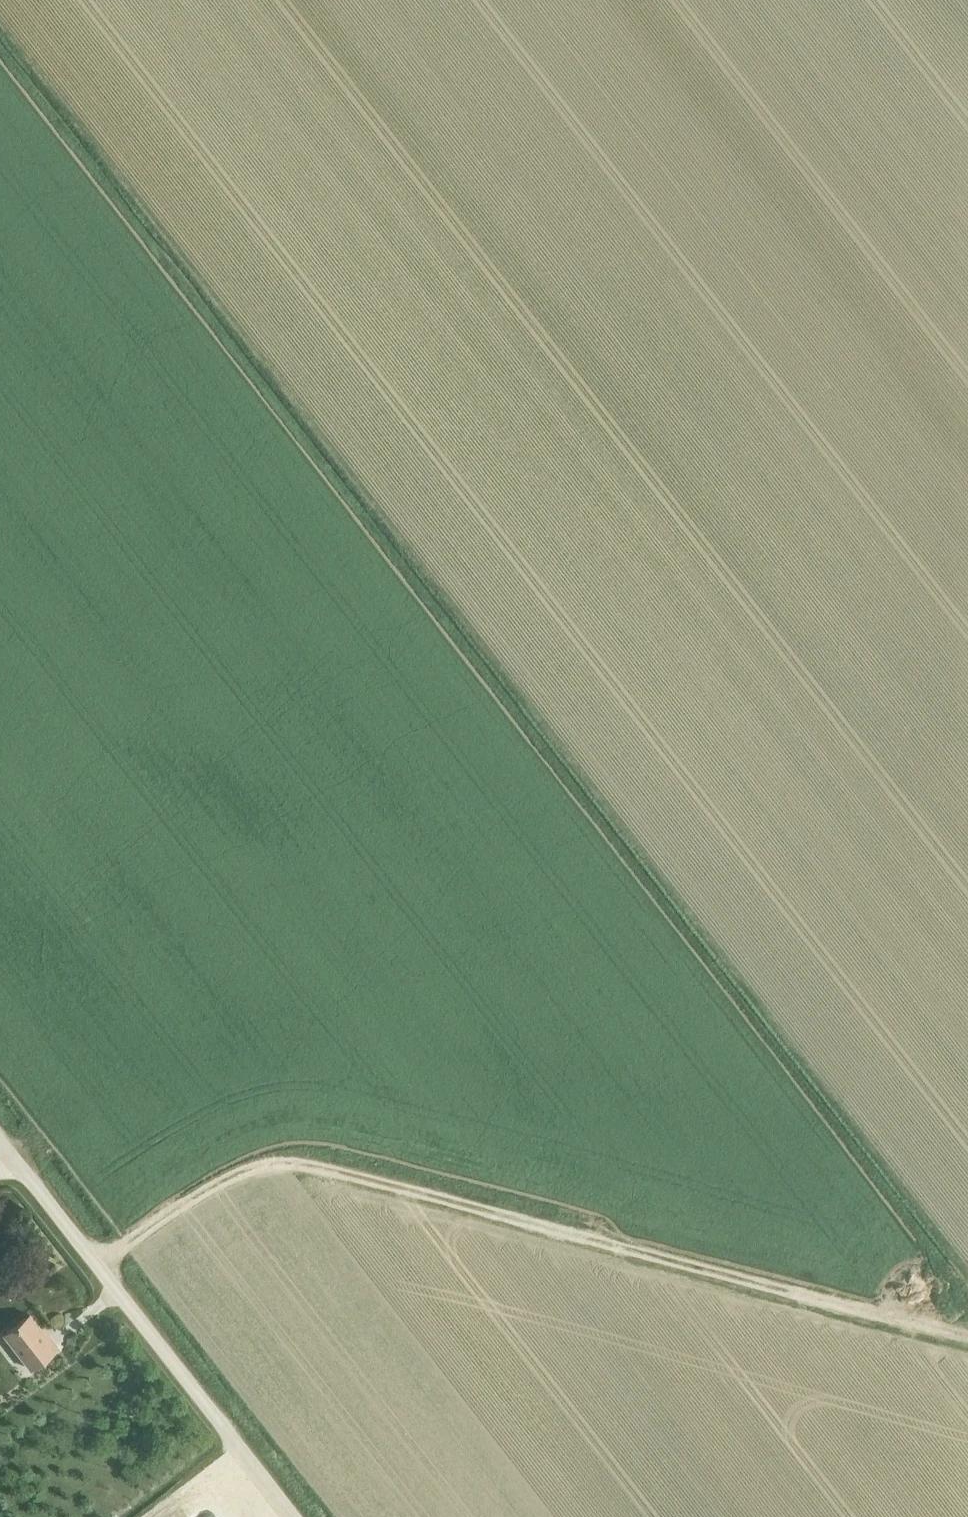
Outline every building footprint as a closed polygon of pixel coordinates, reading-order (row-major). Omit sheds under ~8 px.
[(47,1336),(30,1314),(4,1334),(31,1369),(59,1347),(52,1338),(49,1335),(47,1336)]
